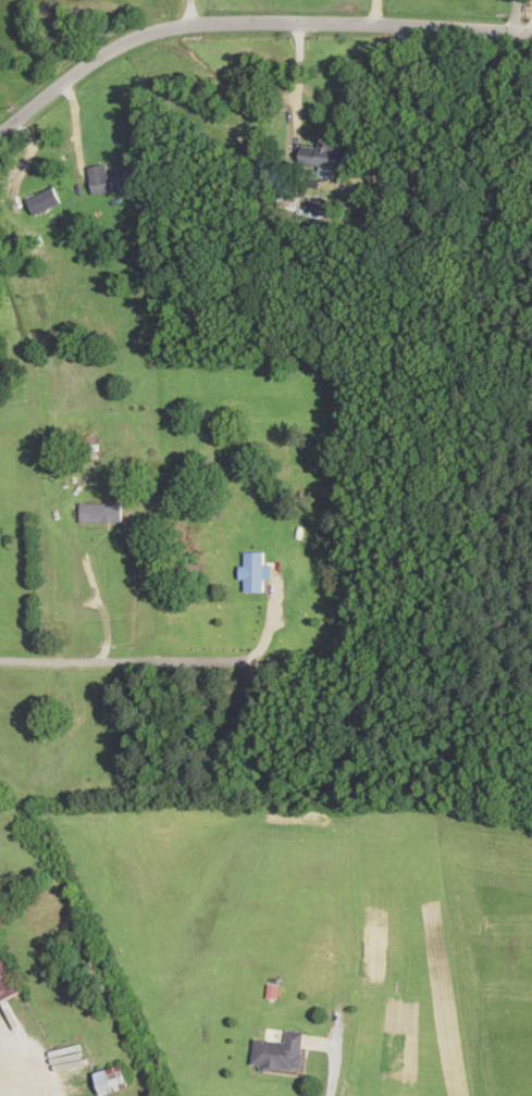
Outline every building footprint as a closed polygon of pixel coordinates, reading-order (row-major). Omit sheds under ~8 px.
[(300,164),(347,172),(351,153),(303,145),(300,164)] [(133,189),(130,172),(108,176),(107,166),(89,169),(95,197),(133,189)] [(62,207),(57,189),(28,198),(33,215),(62,207)] [(122,524),(122,506),(80,506),(80,524),(122,524)] [(264,593),(264,554),(243,554),(243,593),(264,593)] [(22,996),(0,945),(0,1006),(22,996)] [(303,1070),(305,1033),(288,1032),(287,1042),(255,1040),(253,1068),(303,1070)] [(99,1094),(129,1089),(126,1069),(96,1073),(99,1094)]
